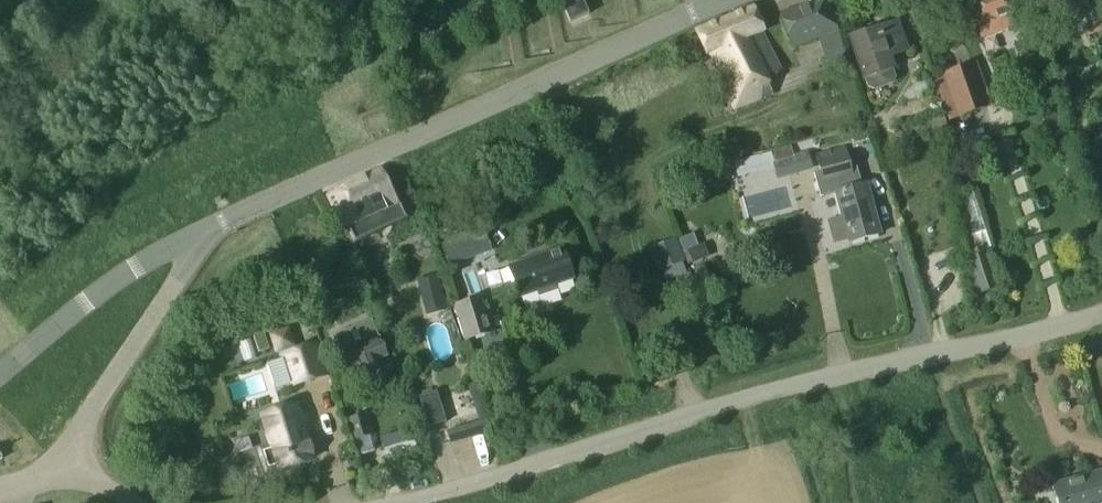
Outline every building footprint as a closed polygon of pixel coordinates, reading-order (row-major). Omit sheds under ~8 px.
[(564,6),(571,22),(590,14),(584,0),(578,0),(564,6)] [(793,44),(837,26),(826,0),(809,0),(780,12),(793,44)] [(990,24),(1011,16),(1005,0),(967,0),(977,29),(982,40),(994,36),(990,24)] [(780,70),(764,30),(764,27),(754,8),(753,7),(699,30),(698,32),(706,54),(708,54),(733,113),(774,96),(766,75),(780,70)] [(863,80),(865,80),(868,88),(874,90),(893,84),(896,78),(892,70),(894,70),(890,59),(909,53),(898,22),(849,39),(863,80)] [(1092,44),(1101,40),(1101,26),(1087,33),(1092,44)] [(973,63),(944,73),(958,118),(987,109),(973,63)] [(791,145),(770,151),(777,180),(798,175),(791,145)] [(855,163),(848,165),(844,149),(817,157),(821,172),(814,174),(821,198),(835,194),(842,218),(828,222),(834,243),(848,239),(849,244),(880,235),(867,184),(861,186),(855,163)] [(725,180),(761,173),(759,161),(723,168),(725,180)] [(327,196),(341,229),(345,227),(354,246),(410,219),(401,200),(396,203),(381,168),(327,196)] [(949,200),(967,257),(962,258),(975,297),(1001,287),(989,249),(970,193),(949,200)] [(441,240),(448,265),(492,252),(485,227),(441,240)] [(689,259),(701,258),(699,237),(655,241),(659,282),(691,278),(689,259)] [(574,280),(563,248),(509,267),(519,298),(538,292),(540,297),(557,291),(556,286),(574,280)] [(432,313),(448,308),(438,275),(422,280),(432,313)] [(483,296),(453,305),(464,342),(494,333),(483,296)] [(372,321),(333,336),(341,355),(348,374),(359,369),(363,379),(369,393),(384,387),(378,372),(375,364),(387,359),(379,339),(372,321)] [(329,376),(319,342),(295,349),(289,328),(270,334),(275,354),(278,354),(279,359),(283,358),(291,387),(329,376)] [(456,387),(455,408),(476,409),(477,388),(456,387)] [(446,421),(436,392),(419,397),(428,427),(446,421)] [(263,417),(273,447),(260,451),(267,473),(280,469),(280,471),(313,460),(304,432),(309,430),(304,415),(299,416),(296,406),(263,417)] [(362,454),(377,449),(366,415),(351,420),(362,454)] [(489,431),(486,420),(448,432),(451,442),(489,431)] [(386,457),(414,448),(408,431),(381,439),(386,457)] [(1052,486),(1057,502),(1101,502),(1101,476),(1101,472),(1052,486)]
